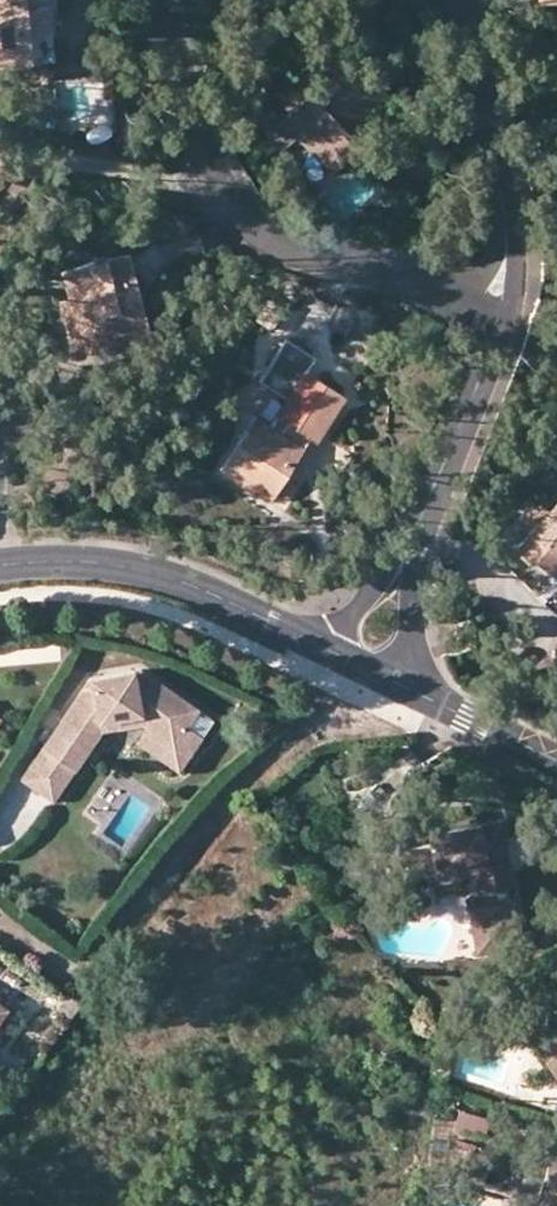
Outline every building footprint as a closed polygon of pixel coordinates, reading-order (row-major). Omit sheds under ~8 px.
[(55,61),(49,8),(27,10),(27,0),(0,0),(0,67),(55,61)] [(333,176),(342,167),(309,134),(300,142),(333,176)] [(63,272),(70,298),(76,297),(87,337),(147,321),(129,253),(63,272)] [(151,336),(147,321),(87,337),(76,297),(70,298),(60,301),(70,343),(89,352),(151,336)] [(288,311),(273,301),(261,322),(276,331),(288,311)] [(288,338),(283,346),(275,359),(270,365),(304,385),(313,371),(320,357),(288,338)] [(304,385),(270,365),(261,380),(288,397),(271,422),(258,413),(229,461),(279,491),(314,437),(319,441),(349,393),(313,371),(304,385)] [(273,502),(279,491),(229,461),(223,471),(273,502)] [(556,499),(556,486),(547,478),(528,501),(544,514),(556,499)] [(544,514),(514,549),(527,560),(529,557),(556,580),(556,499),(544,514)] [(459,637),(474,634),(471,620),(457,623),(459,637)] [(142,668),(91,675),(64,714),(36,753),(67,775),(85,750),(79,745),(97,721),(138,711),(140,720),(143,722),(173,743),(187,724),(198,709),(142,668)] [(138,711),(97,721),(79,745),(85,750),(100,729),(140,720),(138,711)] [(187,724),(173,743),(143,722),(133,736),(173,766),(197,733),(187,724)] [(67,775),(36,753),(20,774),(51,797),(67,775)] [(435,873),(436,877),(459,874),(473,871),(480,904),(488,951),(524,945),(516,898),(510,899),(508,885),(513,884),(510,862),(504,864),(500,849),(507,847),(501,819),(428,832),(429,844),(406,848),(400,819),(367,824),(376,870),(408,864),(410,877),(435,873)] [(461,890),(459,874),(436,877),(439,893),(461,890)] [(478,953),(488,951),(480,904),(470,906),(478,953)] [(503,1163),(483,1149),(469,1169),(489,1182),(503,1163)] [(552,1150),(534,1205),(556,1205),(556,1151),(552,1150)]
